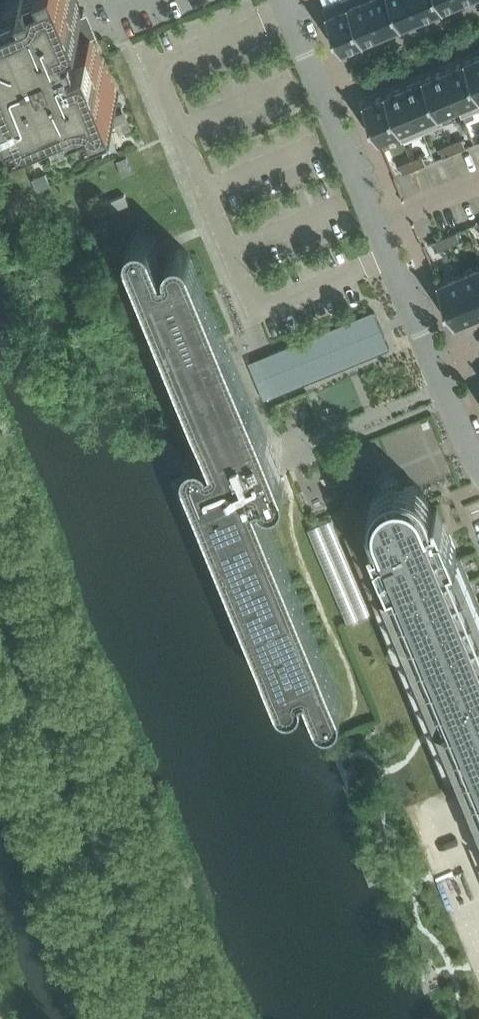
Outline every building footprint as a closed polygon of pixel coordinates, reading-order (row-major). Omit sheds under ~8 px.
[(84,12),(79,0),(0,0),(0,57),(5,70),(1,72),(19,115),(19,117),(20,117),(26,132),(27,134),(76,113),(120,94),(119,92),(118,93),(92,31),(83,34),(81,30),(84,29),(79,19),(77,20),(75,15),(84,12)] [(345,0),(336,0),(324,5),(323,5),(326,14),(342,51),(355,46),(363,43),(347,5),(345,0)] [(347,5),(363,43),(383,34),(369,0),(345,0),(347,5)] [(383,34),(403,26),(392,0),(369,0),(383,34)] [(403,26),(423,18),(415,0),(392,0),(403,26)] [(423,18),(443,9),(439,0),(415,0),(423,18)] [(443,9),(463,1),(462,0),(439,0),(443,9)] [(464,61),(478,98),(478,55),(464,61)] [(464,61),(444,70),(459,106),(463,116),(478,109),(478,98),(464,61)] [(459,106),(444,70),(424,78),(439,115),(443,124),(444,124),(442,119),(460,112),(462,116),(463,116),(459,106)] [(439,115),(424,78),(404,86),(419,123),(423,132),(443,124),(439,115)] [(419,123),(404,86),(384,94),(400,131),(403,140),(423,132),(419,123)] [(400,131),(384,94),(363,103),(368,115),(379,140),(380,140),(399,132),(402,141),(403,140),(400,131)] [(462,138),(451,143),(455,152),(466,147),(462,138)] [(455,152),(451,143),(440,147),(444,157),(455,152)] [(422,155),(411,159),(415,168),(426,164),(422,155)] [(126,157),(117,160),(123,175),(133,172),(126,157)] [(415,168),(411,159),(400,164),(404,173),(415,168)] [(125,194),(109,201),(113,210),(129,203),(125,194)] [(166,263),(166,265),(163,266),(152,239),(151,238),(150,236),(148,234),(147,233),(145,232),(144,232),(143,232),(140,231),(139,231),(137,232),(134,233),(133,233),(132,234),(130,236),(129,238),(128,239),(127,241),(127,242),(127,244),(127,246),(127,247),(127,249),(213,456),(209,457),(209,456),(208,455),(207,454),(206,453),(205,452),(203,451),(201,450),(199,449),(197,449),(194,450),(192,450),(190,451),(188,453),(187,455),(186,457),(185,459),(184,460),(184,461),(184,464),(185,465),(185,466),(279,693),(280,695),(281,697),(283,699),(285,700),(287,701),(290,702),(292,702),(295,701),(297,700),(298,699),(300,698),(301,697),(302,695),(303,694),(303,692),(304,691),(304,690),(304,688),(304,686),(303,685),(303,684),(306,682),(317,709),(318,711),(319,712),(321,713),(321,714),(323,715),(325,716),(328,717),(330,717),(332,717),(334,716),(335,716),(337,714),(339,713),(340,711),(341,710),(342,708),(342,706),(343,705),(343,703),(342,701),(342,699),(256,492),(260,491),(261,493),(262,494),(263,496),(264,497),(266,497),(269,499),(270,499),(272,499),(274,499),(277,498),(279,497),(281,496),(282,494),(283,493),(284,492),(284,491),(285,489),(285,488),(285,487),(285,485),(285,483),(284,482),(281,473),(273,455),(190,254),(189,252),(187,250),(185,249),(183,247),(182,247),(180,247),(178,247),(175,247),(173,248),(171,249),(169,251),(168,252),(167,254),(166,255),(166,257),(166,258),(165,260),(166,261),(166,263)] [(461,241),(457,232),(446,236),(449,245),(461,241)] [(449,245),(446,236),(442,238),(439,239),(434,241),(438,250),(449,245)] [(461,273),(478,315),(478,314),(478,266),(461,273)] [(478,315),(461,273),(438,283),(455,324),(478,315)] [(371,510),(371,514),(371,515),(372,519),(373,523),(377,532),(379,537),(378,537),(375,532),(371,534),(376,547),(377,549),(383,563),(390,580),(393,578),(395,583),(389,586),(436,698),(442,696),(443,700),(440,701),(446,714),(448,712),(450,717),(445,719),(478,802),(478,598),(462,556),(456,558),(454,553),(457,552),(450,535),(444,521),(438,506),(435,508),(436,513),(435,514),(432,507),(429,501),(429,499),(427,495),(424,492),(421,489),(418,486),(414,484),(410,482),(406,481),(402,481),(397,481),(397,480),(396,480),(396,479),(396,478),(395,478),(394,478),(394,477),(393,477),(392,476),(391,476),(390,476),(389,476),(388,476),(387,477),(386,477),(385,478),(384,478),(384,479),(383,480),(383,481),(382,481),(382,482),(382,483),(382,484),(382,485),(382,486),(382,487),(379,490),(376,494),(373,499),(371,505),(371,510)]
